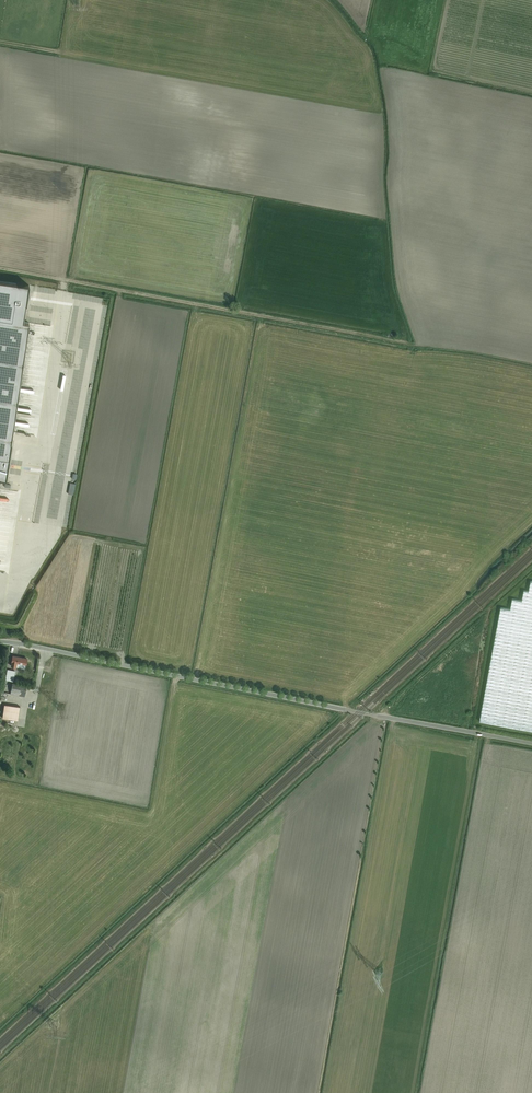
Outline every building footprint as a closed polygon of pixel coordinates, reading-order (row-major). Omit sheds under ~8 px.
[(24,18),(26,0),(14,0),(12,16),(24,18)] [(6,479),(7,468),(8,464),(10,453),(7,453),(8,449),(10,449),(11,442),(29,322),(23,321),(26,304),(29,285),(16,283),(0,281),(0,478),(6,479)] [(479,721),(531,731),(531,581),(530,581),(528,591),(524,590),(522,600),(512,599),(510,609),(500,607),(479,721)] [(27,658),(13,656),(11,666),(25,668),(27,658)] [(12,683),(10,693),(24,696),(26,685),(12,683)] [(2,717),(8,718),(18,720),(20,707),(10,705),(4,704),(2,717)]
